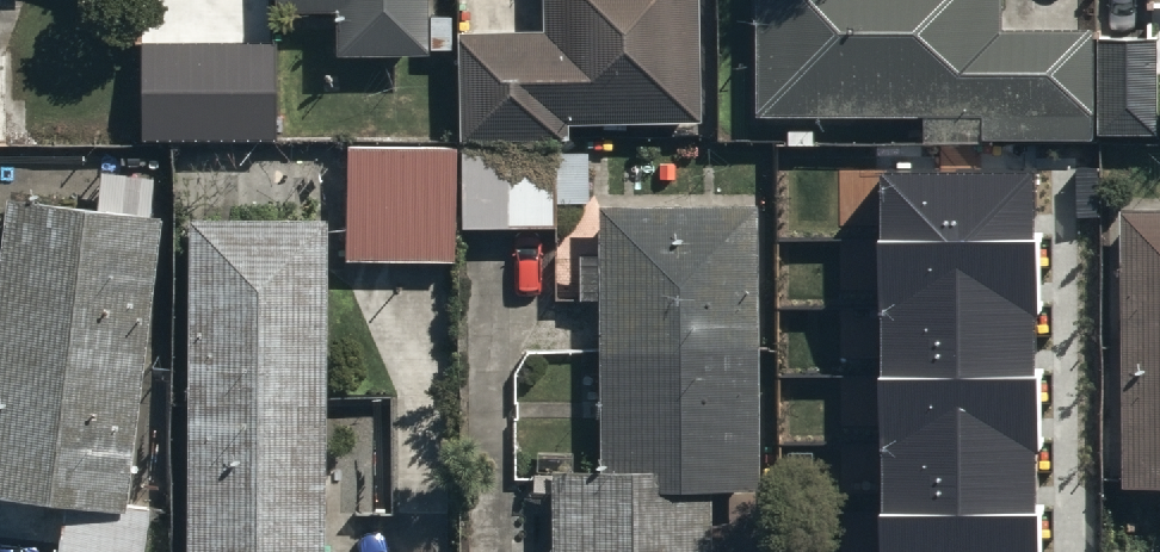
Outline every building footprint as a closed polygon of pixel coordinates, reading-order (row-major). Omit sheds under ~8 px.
[(433,0),(340,0),(341,40),(434,37),(433,0)] [(459,135),(568,132),(567,116),(694,113),(691,0),(541,0),(542,21),(456,23),(459,135)] [(760,112),(1090,111),(1089,23),(1001,24),(1001,0),(760,0),(760,112)] [(1157,73),(1159,73),(1159,49),(1157,49),(1157,27),(1103,28),(1103,123),(1157,123),(1157,73)] [(273,33),(137,32),(136,128),(272,128),(273,33)] [(450,134),(349,135),(351,253),(452,251),(450,134)] [(461,144),(463,217),(555,214),(553,142),(461,144)] [(881,175),(883,551),(1040,551),(1038,174),(881,175)] [(6,185),(0,231),(0,489),(115,504),(156,205),(6,185)] [(589,197),(590,251),(575,251),(576,293),(590,293),(591,464),(530,465),(530,482),(545,481),(546,551),(702,551),(701,482),(752,482),(750,195),(589,197)] [(182,207),(184,551),(351,551),(351,534),(326,534),(325,207),(182,207)] [(1121,218),(1125,505),(1159,504),(1159,218),(1121,218)]
